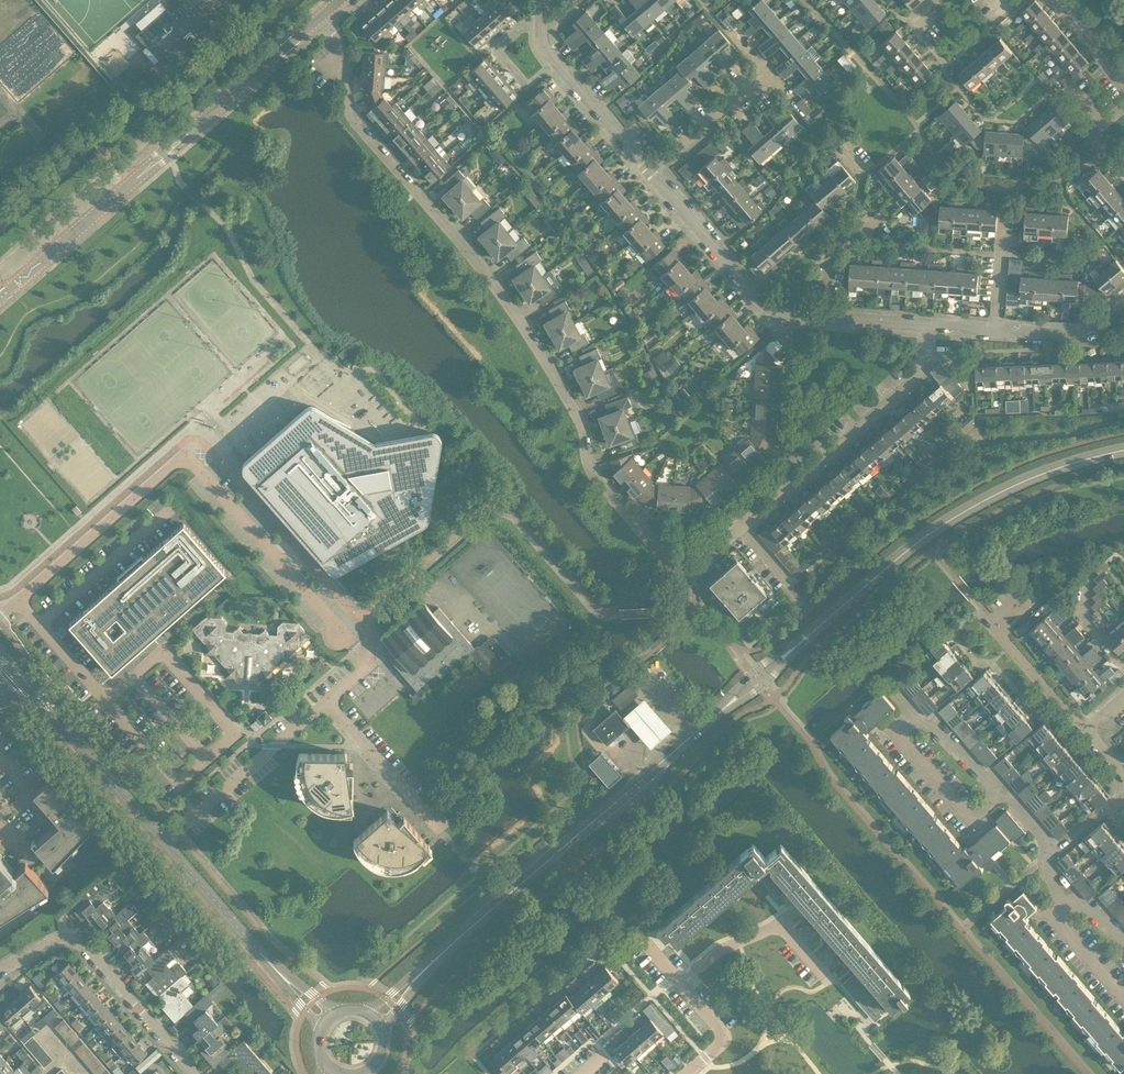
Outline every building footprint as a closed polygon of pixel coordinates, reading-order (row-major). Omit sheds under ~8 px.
[(408,22),(388,0),(387,0),(379,7),(393,24),(399,19),(404,25),(408,22)] [(411,9),(404,0),(388,0),(408,22),(411,19),(406,13),(411,9)] [(425,7),(420,0),(404,0),(411,9),(417,4),(422,10),(425,7)] [(493,5),(489,0),(487,0),(485,2),(505,25),(514,17),(499,0),(493,5)] [(653,17),(639,0),(631,0),(637,8),(631,13),(643,26),(643,25),(648,30),(654,25),(650,20),(653,17)] [(653,17),(664,8),(657,0),(639,0),(653,17)] [(771,8),(764,0),(758,0),(752,5),(748,0),(746,0),(738,6),(744,13),(749,9),(753,14),(748,18),(752,23),(753,23),(771,8)] [(864,0),(845,0),(850,7),(846,11),(848,13),(853,10),(864,0)] [(878,5),(874,0),(864,0),(853,10),(859,17),(854,20),(857,23),(861,19),(878,5)] [(1044,10),(1036,0),(1034,0),(1021,11),(1030,22),(1044,10)] [(156,17),(135,35),(136,35),(146,47),(147,46),(159,60),(165,54),(174,65),(211,33),(183,1),(170,12),(167,8),(163,11),(156,17)] [(496,33),(505,25),(485,2),(481,5),(486,11),(481,16),(496,33)] [(631,13),(626,17),(615,4),(610,8),(632,35),(643,26),(631,13)] [(868,27),(885,13),(878,5),(861,19),(867,26),(862,30),(865,32),(869,28),(868,27)] [(388,29),(393,24),(379,7),(370,15),(390,38),(393,35),(388,29)] [(690,17),(694,13),(690,8),(686,12),(690,17)] [(766,29),(779,18),(771,8),(753,23),(752,23),(744,30),(749,36),(762,24),(766,29)] [(569,43),(595,21),(585,10),(573,21),(578,27),(565,39),(569,43)] [(1039,32),(1053,20),(1044,10),(1030,22),(1039,32)] [(734,30),(740,26),(730,14),(724,18),(734,30)] [(386,41),(390,38),(370,15),(361,23),(375,40),(381,35),(386,41)] [(481,16),(476,21),(470,15),(467,18),(487,41),(496,33),(481,16)] [(884,34),(893,27),(884,17),(876,25),(884,34)] [(478,49),(487,41),(467,18),(464,21),(463,21),(469,27),(463,32),(478,49)] [(762,51),(788,28),(779,18),(766,29),(771,35),(758,46),(762,51)] [(1048,42),(1062,30),(1053,20),(1039,32),(1048,42)] [(591,43),(604,32),(595,21),(569,43),(573,49),(587,37),(591,43)] [(1020,31),(1027,25),(1024,22),(1017,28),(1020,31)] [(797,39),(796,38),(788,28),(762,51),(767,57),(780,45),(784,50),(797,39)] [(724,47),(730,42),(718,29),(708,38),(731,65),(736,60),(724,47)] [(413,30),(405,37),(410,42),(418,35),(413,30)] [(890,53),(904,40),(895,30),(881,42),(890,53)] [(1057,53),(1071,41),(1062,30),(1048,42),(1057,53)] [(587,64),(613,42),(604,32),(591,43),(596,48),(582,59),(587,64)] [(687,35),(683,33),(680,32),(675,41),(682,44),(687,35)] [(1028,42),(1035,36),(1032,32),(1025,38),(1028,42)] [(811,44),(810,44),(802,34),(797,39),(784,50),(789,56),(775,67),(780,72),(806,49),(811,44)] [(1002,61),(1013,52),(1001,37),(990,46),(1002,61)] [(726,69),(731,65),(708,38),(698,47),(709,60),(714,56),(726,69)] [(899,63),(913,51),(904,40),(890,53),(899,63)] [(1066,63),(1080,51),(1071,41),(1057,53),(1066,63)] [(603,68),(622,52),(613,42),(587,64),(591,70),(599,63),(603,68)] [(1037,52),(1044,46),(1041,42),(1034,48),(1037,52)] [(992,70),(1002,61),(990,46),(979,56),(992,70)] [(388,65),(389,48),(374,47),(373,51),(363,50),(362,63),(386,64),(386,65),(388,65)] [(704,65),(709,60),(698,47),(687,56),(710,82),(715,78),(704,65)] [(802,71),(815,60),(806,49),(780,72),(784,77),(798,66),(802,71)] [(908,74),(922,61),(913,51),(899,63),(908,74)] [(1075,74),(1089,62),(1080,51),(1066,63),(1075,74)] [(630,62),(635,58),(629,52),(625,56),(622,52),(603,68),(608,73),(600,80),(604,85),(630,63),(630,62)] [(880,63),(887,57),(883,53),(876,59),(880,63)] [(1046,62),(1053,56),(1050,53),(1043,59),(1046,62)] [(415,63),(418,59),(414,54),(410,57),(415,63)] [(843,54),(837,59),(848,71),(853,67),(843,54)] [(705,87),(710,82),(687,56),(676,66),(679,70),(680,69),(688,78),(693,74),(705,87)] [(981,79),(992,70),(979,56),(969,65),(981,79)] [(1018,66),(1022,62),(1016,56),(1012,59),(1018,66)] [(471,87),(493,67),(485,58),(469,73),(474,78),(468,84),(467,82),(464,85),(468,89),(470,87),(471,87)] [(419,68),(423,65),(418,59),(415,63),(419,68)] [(806,86),(824,70),(815,60),(802,71),(807,76),(793,88),(798,93),(806,86)] [(917,84),(931,72),(922,61),(908,74),(917,84)] [(386,65),(386,64),(362,63),(362,74),(385,76),(386,65)] [(622,89),(640,73),(630,63),(604,85),(609,90),(617,83),(622,89)] [(889,73),(896,67),(892,63),(885,69),(889,73)] [(1055,73),(1062,67),(1059,63),(1052,69),(1055,73)] [(971,88),(981,79),(969,65),(958,74),(971,88)] [(1008,75),(1011,71),(1005,65),(1002,68),(1008,75)] [(484,91),(501,76),(493,67),(471,87),(474,91),(480,85),(484,91)] [(23,68),(6,83),(15,93),(32,78),(23,68)] [(688,78),(680,69),(679,70),(669,79),(692,105),(697,100),(686,87),(692,82),(688,78)] [(821,103),(838,88),(824,70),(806,86),(810,91),(815,86),(820,92),(815,96),(821,103)] [(898,83),(904,77),(901,73),(894,80),(898,83)] [(997,84),(1001,80),(995,73),(991,77),(997,84)] [(1064,83),(1071,77),(1068,73),(1062,79),(1064,83)] [(384,88),(385,76),(362,74),(361,87),(362,87),(365,98),(381,93),(380,88),(384,88)] [(486,105),(509,85),(501,76),(484,91),(489,96),(483,101),(486,105)] [(434,85),(438,82),(433,77),(430,80),(434,85)] [(32,78),(15,93),(24,103),(41,88),(40,88),(32,78)] [(687,109),(692,105),(669,79),(659,87),(670,101),(676,96),(687,109)] [(439,90),(442,87),(438,82),(434,85),(435,85),(439,90)] [(987,93),(991,89),(984,82),(981,86),(987,93)] [(906,93),(913,87),(910,84),(903,90),(906,93)] [(439,90),(435,85),(430,89),(435,94),(439,90)] [(500,109),(517,94),(509,85),(486,105),(489,109),(495,103),(500,109)] [(553,103),(558,100),(546,86),(525,104),(533,113),(530,115),(538,125),(558,108),(553,103)] [(665,105),(670,101),(659,87),(649,96),(671,122),(676,118),(665,105)] [(384,97),(383,98),(381,93),(365,98),(369,110),(377,119),(392,106),(391,106),(384,97)] [(450,103),(454,100),(449,95),(445,98),(450,103)] [(623,95),(616,100),(615,101),(621,108),(622,108),(628,102),(623,95)] [(666,127),(671,122),(649,96),(638,105),(639,106),(634,111),(643,122),(648,118),(649,119),(655,114),(666,127)] [(450,103),(445,98),(440,102),(444,107),(450,103)] [(808,114),(812,110),(802,98),(796,103),(806,114),(802,118),(810,127),(815,123),(808,114)] [(454,108),(458,105),(454,100),(450,103),(454,108)] [(946,123),(963,108),(956,100),(940,114),(939,113),(934,117),(936,120),(940,116),(946,123)] [(384,128),(404,112),(395,102),(391,106),(392,106),(377,119),(384,128)] [(784,106),(779,111),(772,103),(767,108),(790,134),(801,125),(784,106)] [(1061,127),(1069,120),(1055,103),(1043,113),(1058,130),(1061,134),(1064,131),(1061,127)] [(810,115),(816,122),(826,114),(820,107),(810,115)] [(564,111),(562,113),(558,108),(538,125),(546,134),(547,133),(551,138),(572,120),(564,111)] [(780,143),(790,134),(767,108),(763,112),(774,125),(769,130),(780,143)] [(955,133),(971,118),(963,108),(946,123),(942,126),(945,129),(949,126),(955,133)] [(392,137),(411,121),(404,112),(384,128),(392,137)] [(465,121),(469,118),(465,112),(461,116),(465,121)] [(1051,135),(1058,130),(1043,113),(1034,121),(1048,138),(1052,142),(1055,139),(1051,135)] [(470,126),(474,123),(469,118),(465,121),(470,126)] [(977,132),(981,129),(971,118),(955,133),(951,136),(953,139),(957,135),(964,144),(970,139),(977,132)] [(576,133),(580,129),(572,120),(551,138),(556,142),(553,145),(561,154),(580,138),(576,133)] [(400,146),(419,130),(411,121),(392,137),(400,146)] [(1042,144),(1048,138),(1034,121),(1026,128),(1030,133),(1026,138),(1024,137),(1023,147),(1033,148),(1039,143),(1040,144),(1039,145),(1043,150),(1045,148),(1042,144)] [(769,130),(763,135),(752,122),(747,126),(770,152),(780,143),(769,130)] [(759,161),(770,152),(747,126),(742,130),(753,143),(748,148),(759,161)] [(25,130),(14,139),(28,153),(37,145),(25,130)] [(408,155),(427,139),(419,130),(400,146),(408,155)] [(481,139),(485,136),(480,130),(477,134),(481,139)] [(995,154),(996,132),(985,131),(985,135),(979,134),(977,132),(970,139),(977,147),(984,148),(984,152),(982,152),(982,158),(985,158),(986,153),(995,154)] [(1007,155),(1008,132),(996,132),(995,154),(994,159),(998,159),(998,154),(1007,155)] [(1022,156),(1023,147),(1024,137),(1024,134),(1008,132),(1007,155),(1007,160),(1010,160),(1011,155),(1022,156)] [(587,141),(584,143),(580,138),(561,154),(569,164),(570,163),(574,167),(595,150),(587,141)] [(14,139),(4,147),(18,162),(27,153),(14,139)] [(416,164),(435,147),(427,139),(408,155),(416,164)] [(716,154),(721,149),(713,139),(707,144),(716,154)] [(714,155),(716,154),(707,144),(702,148),(711,158),(714,155)] [(0,151),(0,161),(8,170),(18,162),(4,147),(0,151)] [(423,173),(443,156),(435,147),(416,164),(423,173)] [(706,162),(711,158),(702,148),(697,152),(706,162)] [(599,162),(603,159),(595,150),(574,167),(578,172),(576,174),(584,184),(603,167),(599,162)] [(940,154),(945,161),(951,156),(946,150),(940,154)] [(701,166),(706,162),(697,152),(692,156),(701,166)] [(903,157),(899,161),(895,156),(879,169),(884,174),(878,179),(883,185),(908,163),(912,160),(907,154),(903,157)] [(501,164),(505,160),(501,155),(496,160),(501,164)] [(723,157),(719,161),(714,155),(711,158),(706,162),(701,166),(699,168),(703,174),(698,179),(702,184),(728,162),(723,157)] [(432,182),(451,166),(443,156),(423,173),(432,182)] [(699,168),(701,166),(692,156),(687,161),(696,171),(699,168)] [(811,165),(805,159),(802,162),(807,168),(811,165)] [(912,160),(908,163),(913,168),(918,164),(913,159),(912,160)] [(856,181),(842,165),(838,160),(827,169),(848,194),(854,190),(851,186),(856,181)] [(691,175),(696,171),(687,161),(682,165),(691,175)] [(525,162),(518,167),(522,171),(528,166),(525,162)] [(729,172),(733,168),(728,162),(702,184),(708,190),(713,185),(717,190),(733,177),(729,172)] [(908,172),(913,168),(908,163),(883,185),(888,190),(894,186),(898,191),(913,178),(908,172)] [(686,179),(691,175),(682,165),(678,169),(686,179)] [(609,170),(607,172),(603,167),(584,184),(592,193),(593,192),(597,197),(618,180),(609,170)] [(462,180),(465,177),(458,169),(444,182),(450,189),(443,196),(453,206),(471,190),(462,180)] [(843,199),(848,194),(827,169),(821,174),(826,180),(821,184),(834,199),(840,195),(843,199)] [(1108,170),(1104,174),(1099,169),(1084,182),(1089,187),(1083,192),(1088,197),(1113,176),(1108,170)] [(507,178),(514,186),(519,181),(512,174),(507,178)] [(765,179),(760,174),(752,181),(757,187),(765,179)] [(774,178),(778,183),(783,179),(779,174),(774,178)] [(927,174),(922,179),(927,185),(932,180),(927,174)] [(1113,185),(1118,181),(1113,176),(1088,197),(1093,203),(1098,198),(1102,203),(1118,190),(1113,185)] [(742,178),(738,182),(733,177),(717,190),(722,195),(716,200),(721,205),(746,184),(742,178)] [(922,179),(918,183),(913,178),(898,191),(903,196),(897,201),(902,206),(927,185),(922,179)] [(621,192),(626,189),(618,180),(597,197),(602,202),(599,205),(607,214),(626,198),(621,192)] [(932,180),(927,185),(931,190),(937,185),(932,180)] [(821,184),(816,188),(811,183),(805,188),(815,200),(816,200),(823,208),(824,208),(827,212),(833,208),(829,204),(834,199),(821,184)] [(747,193),(752,190),(746,184),(721,205),(726,211),(732,207),(736,212),(752,198),(747,193)] [(774,190),(769,185),(764,189),(769,195),(774,190)] [(927,185),(902,206),(907,212),(911,217),(917,212),(932,199),(927,194),(931,190),(927,185)] [(483,198),(480,200),(471,190),(453,206),(462,217),(469,211),(476,218),(490,206),(483,198)] [(1122,196),(1118,190),(1102,203),(1107,209),(1101,213),(1106,219),(1123,204),(1123,194),(1122,196)] [(958,200),(959,196),(956,196),(955,200),(953,234),(961,234),(961,227),(968,227),(969,207),(962,207),(962,201),(958,200)] [(538,197),(532,202),(537,208),(543,203),(538,197)] [(632,200),(630,202),(626,198),(607,214),(614,223),(616,222),(620,227),(640,209),(632,200)] [(760,200),(756,203),(752,198),(736,212),(741,217),(735,222),(740,227),(765,205),(760,200)] [(976,208),(973,207),(969,207),(968,227),(968,235),(981,236),(984,202),(984,198),(981,198),(981,202),(976,202),(976,208)] [(816,200),(815,200),(811,204),(806,199),(800,204),(822,229),(827,224),(824,219),(829,215),(827,212),(824,208),(823,208),(816,200)] [(953,234),(955,200),(948,200),(948,205),(941,205),(939,225),(946,226),(946,233),(953,234)] [(991,209),(991,203),(984,202),(981,236),(989,236),(989,229),(996,229),(998,209),(991,209)] [(816,233),(822,229),(800,204),(795,208),(799,214),(794,218),(807,233),(813,229),(816,233)] [(1106,219),(1111,225),(1117,220),(1121,225),(1123,222),(1123,204),(1106,219)] [(1033,212),(1034,206),(1026,206),(1024,239),(1032,239),(1032,232),(1039,233),(1040,212),(1033,212)] [(499,221),(506,215),(499,207),(480,222),(487,230),(479,236),(488,247),(507,232),(499,221)] [(1052,241),(1055,208),(1048,207),(1047,213),(1040,212),(1039,233),(1046,233),(1045,241),(1052,241)] [(1062,214),(1062,209),(1055,208),(1052,241),(1060,242),(1060,234),(1067,235),(1069,215),(1062,214)] [(644,222),(648,219),(640,209),(620,227),(624,231),(621,234),(629,243),(648,227),(644,222)] [(794,218),(789,223),(784,217),(779,222),(800,247),(806,242),(802,238),(807,233),(794,218)] [(556,219),(550,223),(556,230),(561,226),(556,219)] [(795,252),(800,247),(779,222),(773,227),(778,232),(773,237),(776,241),(786,252),(791,247),(795,252)] [(563,238),(568,235),(562,227),(558,231),(563,238)] [(654,230),(652,232),(648,227),(629,243),(637,253),(639,251),(646,260),(666,243),(654,230)] [(523,236),(516,242),(507,232),(488,247),(497,258),(504,252),(511,260),(530,245),(523,236)] [(773,237),(768,241),(763,235),(757,241),(779,266),(784,261),(780,256),(786,252),(776,241),(773,237)] [(773,270),(779,266),(757,241),(752,245),(756,251),(751,255),(764,271),(769,266),(773,270)] [(584,248),(587,252),(594,246),(590,243),(584,248)] [(593,255),(600,250),(597,246),(590,251),(593,255)] [(682,263),(685,261),(673,248),(653,265),(661,274),(659,275),(668,285),(687,269),(682,263)] [(534,265),(542,260),(536,251),(515,265),(521,273),(513,278),(521,290),(542,276),(534,265)] [(586,261),(580,252),(575,256),(581,265),(586,261)] [(754,263),(749,257),(745,262),(750,267),(754,263)] [(859,263),(859,257),(851,257),(849,290),(857,291),(857,284),(864,284),(866,264),(859,263)] [(878,292),(880,259),(872,258),(872,264),(866,264),(864,284),(871,285),(870,292),(878,292)] [(1111,263),(1107,258),(1101,263),(1122,288),(1123,286),(1123,267),(1117,259),(1111,263)] [(887,265),(887,259),(880,259),(878,292),(885,293),(886,286),(892,286),(894,266),(887,265)] [(906,294),(908,261),(901,260),(901,266),(894,266),(892,286),(899,287),(899,294),(906,294)] [(915,267),(916,262),(908,261),(906,294),(914,295),(914,288),(921,289),(922,268),(915,267)] [(935,297),(937,263),(929,263),(929,268),(922,268),(921,289),(927,289),(927,296),(935,297)] [(944,269),(944,264),(937,263),(935,297),(942,297),(942,290),(949,291),(951,270),(944,269)] [(1122,288),(1101,263),(1095,267),(1100,273),(1094,277),(1097,281),(1092,284),(1091,297),(1097,298),(1106,291),(1107,293),(1113,288),(1117,292),(1122,288)] [(963,299),(965,265),(958,265),(957,270),(951,270),(949,291),(956,291),(955,298),(963,299)] [(972,272),(972,266),(965,265),(963,299),(970,299),(970,292),(977,293),(979,272),(972,272)] [(695,270),(691,273),(687,269),(668,285),(675,294),(678,292),(683,297),(703,280),(695,270)] [(1034,304),(1036,271),(1029,271),(1029,276),(1022,276),(1021,279),(1021,286),(1020,293),(1020,296),(1027,296),(1026,304),(1034,304)] [(1043,277),(1044,272),(1036,271),(1034,304),(1041,305),(1042,298),(1049,298),(1051,278),(1043,277)] [(1063,306),(1065,273),(1058,273),(1057,278),(1051,278),(1049,298),(1055,299),(1055,306),(1063,306)] [(1072,279),(1072,274),(1065,273),(1063,306),(1070,307),(1070,300),(1077,300),(1077,302),(1084,303),(1085,297),(1086,284),(1079,284),(1079,280),(1072,279)] [(553,285),(549,287),(542,276),(521,290),(529,302),(537,296),(543,305),(559,294),(553,285)] [(613,285),(613,288),(614,290),(618,290),(624,285),(624,282),(623,280),(620,280),(613,285)] [(709,291),(711,289),(703,280),(683,297),(687,302),(686,303),(694,312),(713,296),(709,291)] [(615,294),(619,299),(626,293),(622,288),(615,294)] [(721,297),(717,301),(713,296),(694,312),(702,321),(705,319),(709,324),(729,306),(721,297)] [(566,311),(570,309),(565,300),(548,310),(553,318),(545,323),(552,335),(573,323),(566,311)] [(735,318),(737,316),(729,306),(709,324),(713,328),(712,329),(720,339),(739,323),(735,318)] [(634,324),(640,321),(634,312),(629,316),(634,324)] [(584,333),(580,335),(573,323),(552,335),(559,348),(567,343),(572,351),(589,342),(584,333)] [(747,324),(743,328),(739,323),(720,339),(728,348),(730,345),(738,354),(758,337),(747,324)] [(642,333),(647,340),(652,336),(647,329),(642,333)] [(597,359),(601,357),(596,348),(579,356),(583,365),(575,369),(581,382),(603,371),(597,359)] [(342,349),(338,353),(342,358),(346,354),(342,349)] [(664,351),(656,358),(661,364),(669,356),(664,351)] [(773,361),(774,359),(766,351),(756,360),(759,364),(755,363),(754,379),(779,381),(780,365),(776,365),(773,361)] [(669,373),(678,366),(670,357),(662,364),(669,373)] [(1110,378),(1116,378),(1116,358),(1102,359),(1103,380),(1110,379),(1110,378)] [(1123,379),(1123,358),(1116,358),(1116,378),(1123,377),(1123,379)] [(1082,379),(1089,379),(1088,359),(1074,360),(1075,381),(1082,381),(1082,379)] [(1095,380),(1103,380),(1102,359),(1088,359),(1089,379),(1095,378),(1095,380)] [(1068,381),(1075,381),(1074,360),(1060,361),(1061,380),(1067,380),(1068,381)] [(1040,382),(1048,382),(1047,361),(1033,362),(1033,381),(1040,381),(1040,382)] [(1055,380),(1061,380),(1060,361),(1047,361),(1048,382),(1055,382),(1055,380)] [(935,376),(945,366),(941,362),(931,371),(935,376)] [(1012,384),(1020,383),(1019,362),(1005,363),(1006,382),(1012,382),(1012,384)] [(1026,381),(1033,381),(1033,362),(1019,362),(1020,383),(1026,383),(1026,381)] [(985,385),(992,384),(991,363),(977,364),(978,383),(985,383),(985,385)] [(998,382),(1006,382),(1005,363),(991,363),(992,384),(998,384),(998,382)] [(939,380),(949,371),(945,366),(935,376),(939,380)] [(658,376),(655,370),(653,367),(642,373),(647,382),(658,376)] [(613,379),(609,369),(607,369),(603,371),(581,382),(587,395),(595,391),(599,400),(617,391),(622,388),(618,379),(613,382),(613,379)] [(943,386),(954,376),(949,371),(939,380),(940,382),(943,386)] [(948,391),(958,381),(954,376),(943,386),(948,391)] [(778,397),(779,381),(754,379),(753,396),(755,396),(755,401),(765,402),(765,397),(775,397),(778,397)] [(952,396),(963,387),(958,381),(948,391),(952,396)] [(948,391),(943,386),(940,382),(929,391),(942,406),(947,402),(948,403),(954,398),(952,396),(948,391)] [(956,401),(967,392),(963,387),(952,396),(954,398),(956,401)] [(684,404),(692,397),(683,388),(676,395),(684,404)] [(937,410),(942,406),(929,391),(919,400),(933,416),(938,411),(937,410)] [(627,407),(631,406),(627,396),(604,404),(608,414),(599,417),(604,430),(627,422),(624,414),(626,413),(627,412),(628,411),(628,410),(628,409),(627,407)] [(774,402),(775,397),(765,397),(765,402),(755,401),(753,401),(752,417),(776,419),(777,403),(774,402)] [(927,421),(933,416),(919,400),(908,409),(921,424),(926,420),(927,421)] [(916,429),(921,424),(908,409),(898,418),(912,434),(917,430),(916,429)] [(379,458),(313,418),(310,417),(309,417),(308,417),(307,417),(306,417),(305,417),(304,418),(302,419),(242,471),(240,474),(240,476),(239,477),(239,478),(240,480),(240,482),(242,484),(326,580),(327,582),(329,582),(330,583),(331,583),(332,583),(334,583),(337,582),(410,541),(421,535),(422,534),(423,533),(423,532),(424,532),(425,529),(437,459),(437,457),(437,456),(436,454),(436,453),(435,452),(434,451),(432,450),(430,449),(427,449),(379,458)] [(775,435),(776,419),(752,417),(750,433),(753,433),(751,437),(769,446),(772,439),(770,438),(772,435),(775,435)] [(906,439),(912,434),(898,418),(887,427),(900,442),(905,438),(906,439)] [(636,433),(632,434),(627,422),(604,430),(609,444),(618,440),(621,450),(639,443),(636,433)] [(895,446),(900,442),(887,427),(877,437),(891,453),(896,448),(895,446)] [(765,452),(769,446),(751,437),(750,440),(748,438),(736,449),(752,467),(764,457),(762,455),(764,452),(765,452)] [(885,457),(891,453),(877,437),(866,445),(879,460),(884,456),(885,457)] [(874,465),(879,460),(866,445),(856,455),(870,471),(875,466),(874,465)] [(942,448),(941,448),(938,445),(931,451),(937,458),(945,451),(942,448)] [(740,478),(752,467),(736,449),(724,460),(725,461),(721,465),(728,472),(732,469),(738,476),(740,478)] [(928,462),(933,458),(928,452),(921,459),(926,464),(928,462)] [(631,457),(629,458),(628,454),(610,461),(612,468),(614,468),(615,471),(613,473),(623,485),(642,469),(631,457)] [(859,480),(870,471),(856,455),(845,464),(858,479),(859,480)] [(728,472),(721,465),(720,463),(707,474),(724,492),(736,482),(734,479),(738,476),(732,469),(728,472)] [(854,483),(858,479),(845,464),(835,473),(849,489),(855,484),(854,483)] [(650,483),(652,481),(642,469),(623,485),(634,497),(636,495),(639,497),(638,498),(645,502),(654,485),(650,483)] [(843,494),(849,489),(835,473),(824,482),(837,497),(842,492),(843,494)] [(711,503),(724,492),(707,474),(695,484),(697,486),(693,488),(699,506),(707,503),(706,502),(709,501),(711,503)] [(832,501),(837,497),(824,482),(814,491),(828,507),(833,502),(832,501)] [(672,509),(674,485),(658,484),(657,487),(654,485),(645,502),(652,505),(653,504),(656,505),(656,508),(672,509)] [(690,489),(690,486),(674,485),(672,509),(688,511),(688,508),(692,507),(692,508),(699,506),(693,488),(690,489)] [(823,512),(828,507),(814,491),(804,500),(816,515),(821,511),(823,512)] [(812,519),(816,515),(804,500),(793,509),(807,525),(813,520),(812,519)] [(802,530),(807,525),(793,509),(783,518),(796,533),(801,529),(802,530)] [(791,537),(796,533),(783,518),(772,528),(773,529),(778,534),(782,539),(786,544),(792,539),(791,537)] [(117,576),(119,579),(68,623),(111,672),(226,572),(183,523),(144,557),(142,554),(117,576)] [(773,529),(772,528),(769,524),(758,533),(763,538),(773,529)] [(767,543),(778,534),(773,529),(763,538),(767,543)] [(771,548),(782,539),(778,534),(767,543),(771,548)] [(825,537),(821,540),(825,545),(829,542),(825,537)] [(786,544),(782,539),(771,548),(776,553),(786,544)] [(780,558),(791,549),(786,544),(776,553),(780,558)] [(784,563),(795,554),(791,549),(780,558),(784,563)] [(789,568),(799,559),(795,554),(784,563),(789,568)] [(751,576),(733,555),(721,565),(725,569),(722,571),(720,574),(716,570),(705,579),(723,600),(741,621),(753,611),(749,607),(752,605),(754,603),(758,607),(769,597),(751,576)] [(793,573),(803,564),(799,559),(789,568),(793,573)] [(1104,569),(1109,565),(1105,560),(1095,569),(1099,574),(1104,569)] [(797,578),(808,569),(803,564),(793,573),(797,578)] [(1103,578),(1108,574),(1104,569),(1099,574),(1094,578),(1098,583),(1103,578)] [(1097,592),(1103,587),(1107,583),(1103,578),(1098,583),(1093,587),(1097,592)] [(1102,597),(1107,592),(1103,587),(1097,592),(1092,596),(1097,601),(1102,597)] [(1096,610),(1106,601),(1102,597),(1097,601),(1091,606),(1096,610)] [(382,629),(379,633),(391,647),(384,654),(414,686),(409,690),(417,699),(473,647),(439,605),(431,612),(420,598),(417,601),(412,607),(406,610),(403,614),(399,616),(396,620),(390,623),(388,627),(382,629)] [(1056,625),(1067,616),(1058,606),(1031,630),(1043,645),(1058,632),(1053,626),(1056,624),(1056,625)] [(226,622),(222,618),(206,616),(192,628),(205,643),(204,653),(215,654),(225,667),(225,677),(235,678),(239,682),(244,678),(252,679),(257,684),(262,679),(272,680),(272,670),(285,659),(295,660),(296,650),(311,637),(298,623),(283,621),(278,626),(275,633),(269,634),(265,629),(260,633),(243,632),(239,627),(234,631),(225,631),(226,622)] [(1114,624),(1123,636),(1123,616),(1114,624)] [(1123,647),(1123,636),(1114,624),(1104,633),(1120,651),(1123,647)] [(1052,654),(1079,630),(1075,625),(1064,634),(1065,635),(1063,637),(1058,632),(1043,645),(1052,654)] [(1074,645),(1084,636),(1079,630),(1052,654),(1060,665),(1075,652),(1070,646),(1073,644),(1074,645)] [(947,643),(948,642),(943,636),(926,652),(934,661),(950,647),(947,643)] [(504,652),(492,638),(488,638),(477,648),(475,646),(474,647),(468,653),(488,676),(511,656),(506,650),(504,652)] [(1069,675),(1097,651),(1093,646),(1082,655),(1083,656),(1080,658),(1075,652),(1060,665),(1069,675)] [(955,650),(953,651),(950,647),(934,661),(942,670),(959,655),(955,650)] [(1091,665),(1101,656),(1097,651),(1069,675),(1078,685),(1093,673),(1087,666),(1090,664),(1091,665)] [(963,662),(964,660),(959,655),(942,670),(937,675),(945,684),(950,680),(950,679),(966,665),(963,662)] [(316,661),(315,662),(321,668),(325,665),(320,659),(317,661),(316,661)] [(971,668),(969,669),(966,665),(950,679),(950,680),(958,688),(975,673),(971,668)] [(1103,681),(1114,671),(1110,666),(1099,675),(1100,676),(1098,678),(1093,673),(1078,685),(1087,695),(1089,693),(1092,690),(1093,690),(1096,694),(1106,685),(1103,681)] [(904,688),(914,678),(906,669),(895,678),(904,688)] [(990,676),(992,675),(987,669),(969,684),(977,694),(993,680),(990,676)] [(912,697),(922,688),(914,678),(904,688),(912,697)] [(998,682),(996,684),(993,680),(977,694),(986,703),(1003,688),(998,682)] [(620,708),(638,693),(632,687),(629,683),(612,698),(615,702),(620,708)] [(920,706),(930,697),(922,688),(912,697),(920,706)] [(1006,695),(1008,694),(1003,688),(986,703),(993,712),(1009,698),(1006,695)] [(867,732),(895,707),(881,691),(852,716),(851,715),(850,715),(849,714),(848,714),(847,715),(846,715),(846,716),(845,717),(845,718),(845,719),(846,719),(846,720),(847,721),(831,734),(961,884),(977,870),(978,871),(978,872),(979,872),(980,872),(981,872),(982,872),(982,871),(983,871),(983,870),(983,869),(983,868),(983,867),(982,866),(1013,839),(1015,842),(1026,832),(1007,810),(996,819),(998,823),(968,849),(966,847),(964,848),(933,814),(934,813),(898,771),(897,771),(867,737),(869,735),(867,732)] [(927,715),(938,706),(930,697),(920,706),(927,715)] [(663,720),(644,698),(623,716),(642,738),(649,747),(670,729),(663,720)] [(1014,701),(1012,702),(1009,698),(993,712),(1001,722),(1019,706),(1014,701)] [(947,721),(958,711),(949,702),(938,711),(947,721)] [(1021,713),(1023,711),(1019,706),(1001,722),(1009,730),(1009,731),(1025,717),(1021,713)] [(606,744),(629,725),(615,708),(592,728),(606,744)] [(264,725),(272,718),(265,710),(258,717),(264,725)] [(955,730),(966,721),(958,711),(947,721),(955,730)] [(1030,719),(1028,720),(1025,717),(1009,731),(1009,730),(1006,733),(1011,739),(1009,741),(1012,744),(1035,725),(1030,719)] [(258,718),(257,719),(250,725),(256,732),(264,725),(258,718)] [(1049,727),(1051,726),(1046,720),(1028,736),(1037,745),(1053,731),(1049,727)] [(963,739),(974,730),(966,721),(955,730),(963,739)] [(971,748),(982,739),(974,730),(963,739),(971,748)] [(1057,733),(1056,735),(1053,731),(1037,745),(1045,754),(1062,739),(1057,733)] [(979,758),(989,748),(982,739),(971,748),(979,758)] [(1065,745),(1067,744),(1062,739),(1045,754),(1052,763),(1068,749),(1065,745)] [(986,767),(997,757),(989,748),(979,758),(986,767)] [(1073,751),(1071,753),(1068,749),(1052,763),(1060,773),(1078,757),(1073,751)] [(346,762),(345,753),(338,753),(338,754),(299,753),(299,754),(298,755),(298,756),(298,757),(297,758),(297,759),(297,760),(297,761),(297,762),(296,763),(296,764),(296,765),(296,766),(296,767),(296,768),(296,769),(296,770),(296,771),(296,772),(296,773),(296,774),(296,775),(296,776),(297,777),(297,778),(297,779),(297,780),(298,781),(298,782),(298,783),(298,784),(299,784),(299,785),(299,786),(300,787),(300,788),(301,789),(301,790),(302,791),(303,792),(303,793),(304,794),(305,795),(305,796),(306,796),(306,797),(307,798),(308,798),(308,799),(309,799),(309,800),(310,800),(310,801),(311,801),(311,802),(312,802),(313,803),(314,803),(314,804),(315,804),(316,805),(317,805),(317,806),(318,806),(319,806),(319,807),(320,807),(321,807),(321,808),(322,808),(323,808),(324,809),(325,809),(326,809),(327,809),(327,810),(328,810),(329,810),(330,810),(331,810),(332,810),(333,811),(334,811),(335,811),(336,811),(337,811),(338,811),(339,811),(340,811),(341,811),(342,811),(343,810),(344,810),(345,810),(346,810),(347,810),(348,809),(349,809),(350,809),(351,808),(352,808),(353,808),(354,807),(353,805),(352,806),(353,769),(346,769),(346,763),(346,762)] [(1003,775),(1013,766),(1005,756),(994,765),(1003,775)] [(1081,764),(1083,763),(1078,757),(1060,773),(1068,782),(1084,768),(1081,764)] [(1010,784),(1021,775),(1013,766),(1003,775),(1010,784)] [(1089,770),(1087,771),(1084,768),(1068,782),(1076,791),(1094,775),(1089,770)] [(1018,793),(1029,784),(1021,775),(1010,784),(1018,793)] [(1097,782),(1099,781),(1094,775),(1076,791),(1084,800),(1100,786),(1097,782)] [(56,820),(31,841),(49,863),(53,867),(90,829),(48,780),(33,793),(56,820)] [(1026,803),(1037,793),(1029,784),(1018,793),(1026,803)] [(1105,788),(1103,790),(1100,786),(1084,800),(1092,809),(1110,794),(1105,788)] [(1034,812),(1045,802),(1037,793),(1026,803),(1034,812)] [(1042,821),(1053,811),(1045,802),(1034,812),(1042,821)] [(394,816),(387,809),(382,814),(382,815),(353,840),(353,841),(354,841),(354,842),(354,843),(354,844),(355,844),(355,845),(355,846),(356,846),(356,847),(357,848),(357,849),(358,849),(358,850),(358,851),(359,851),(359,852),(360,852),(360,853),(361,853),(361,854),(362,855),(363,856),(364,857),(365,858),(366,859),(367,859),(367,860),(368,860),(368,861),(369,861),(370,861),(370,862),(371,862),(372,863),(373,863),(373,864),(374,864),(375,864),(376,865),(377,865),(378,866),(379,866),(380,866),(381,866),(381,867),(382,867),(383,867),(384,867),(385,867),(386,868),(387,868),(388,868),(389,868),(390,868),(391,868),(392,868),(393,868),(394,868),(395,868),(396,868),(397,868),(398,868),(399,868),(400,867),(401,867),(402,867),(403,867),(404,866),(405,866),(406,866),(407,866),(407,865),(408,865),(409,865),(409,864),(410,864),(411,864),(412,863),(413,863),(413,862),(414,862),(415,862),(415,861),(416,861),(416,860),(417,860),(418,860),(418,859),(419,859),(419,858),(420,858),(420,857),(421,857),(421,856),(422,856),(422,855),(423,855),(423,854),(424,854),(424,853),(425,853),(425,852),(425,851),(426,851),(426,850),(427,850),(427,849),(427,848),(428,848),(428,847),(429,847),(429,846),(429,845),(430,844),(428,843),(428,844),(404,816),(398,821),(394,816)] [(1050,830),(1061,820),(1053,811),(1042,821),(1050,830)] [(1058,839),(1069,829),(1061,820),(1050,830),(1058,839)] [(1108,828),(1109,827),(1104,821),(1083,839),(1091,849),(1095,846),(1111,832),(1108,828)] [(1115,834),(1114,835),(1111,832),(1095,846),(1103,855),(1120,839),(1115,834)] [(1123,846),(1123,844),(1120,839),(1103,855),(1110,864),(1123,852),(1123,847),(1123,846)] [(781,844),(765,858),(752,844),(656,927),(664,936),(668,933),(676,942),(761,869),(778,890),(784,885),(859,972),(847,982),(869,1008),(870,1009),(871,1008),(877,1015),(888,1005),(892,1010),(906,998),(903,995),(908,991),(781,844)] [(1110,864),(1118,873),(1123,868),(1123,852),(1110,864)] [(1064,872),(1075,863),(1067,853),(1056,863),(1064,872)] [(12,868),(0,854),(0,879),(12,868)] [(0,918),(48,888),(25,861),(14,871),(12,868),(0,879),(0,918)] [(116,863),(113,866),(119,872),(122,870),(122,869),(116,863)] [(1072,881),(1083,872),(1075,863),(1064,872),(1072,881)] [(1080,891),(1091,881),(1083,872),(1072,881),(1080,891)] [(105,885),(99,878),(98,877),(79,893),(86,901),(75,911),(82,919),(88,914),(93,919),(88,924),(96,933),(108,923),(107,922),(116,914),(104,900),(116,890),(109,882),(105,885)] [(1088,899),(1098,890),(1091,881),(1080,891),(1088,899)] [(136,885),(132,889),(137,894),(141,891),(136,885)] [(1107,906),(1117,896),(1109,887),(1098,896),(1107,906)] [(1038,907),(1023,891),(1012,901),(1011,899),(1010,899),(1009,899),(1008,899),(1007,899),(1006,900),(1006,901),(1005,902),(1006,903),(1006,904),(1007,905),(991,919),(1121,1068),(1123,1066),(1123,1033),(1094,998),(1095,997),(1058,955),(1057,956),(1027,921),(1029,919),(1027,917),(1038,907)] [(1123,906),(1123,904),(1117,896),(1107,906),(1114,915),(1123,906)] [(127,919),(138,910),(130,902),(116,914),(107,922),(108,923),(114,930),(108,935),(121,949),(139,933),(127,919)] [(1123,923),(1123,906),(1114,915),(1122,924),(1123,923)] [(142,946),(150,939),(142,931),(139,933),(121,949),(121,950),(122,950),(127,956),(122,961),(136,977),(146,967),(154,960),(142,946)] [(166,964),(174,957),(166,949),(154,960),(146,967),(150,972),(152,970),(155,974),(148,980),(161,994),(161,993),(181,976),(187,971),(180,964),(172,971),(166,964)] [(196,963),(201,968),(204,965),(200,960),(196,963)] [(604,966),(600,969),(592,961),(587,965),(608,989),(617,981),(604,966)] [(63,983),(76,971),(68,962),(50,977),(59,987),(64,983),(63,983)] [(622,966),(618,962),(613,966),(616,971),(622,966)] [(599,997),(608,989),(587,965),(583,969),(590,978),(586,981),(599,997)] [(72,993),(85,981),(76,971),(63,983),(64,983),(72,993)] [(32,978),(39,986),(44,982),(45,981),(38,973),(32,978)] [(181,991),(188,984),(181,976),(161,993),(161,994),(167,1001),(162,1005),(175,1020),(185,1012),(185,1011),(193,1005),(181,991)] [(586,981),(582,985),(575,976),(570,980),(591,1004),(599,997),(586,981)] [(581,1012),(591,1004),(570,980),(565,985),(572,993),(568,996),(568,997),(577,1008),(581,1012)] [(81,1003),(94,991),(85,981),(72,993),(81,1003)] [(43,990),(48,986),(44,982),(39,986),(43,990)] [(39,997),(31,987),(29,985),(19,994),(30,1006),(37,1000),(42,1006),(47,1001),(42,995),(39,997)] [(564,993),(560,996),(553,988),(549,992),(569,1015),(577,1008),(568,997),(568,996),(564,993)] [(89,1013),(102,1001),(94,991),(81,1003),(89,1013)] [(210,991),(206,994),(211,1000),(214,996),(210,991)] [(62,1001),(59,998),(54,992),(48,996),(54,1002),(53,1003),(56,1006),(62,1001)] [(560,1023),(569,1015),(549,992),(543,997),(550,1005),(547,1008),(560,1023)] [(20,1015),(30,1006),(19,994),(9,1002),(20,1015)] [(205,1009),(213,1002),(211,1000),(206,994),(205,994),(193,1005),(185,1011),(185,1012),(189,1016),(191,1014),(201,1026),(194,1032),(199,1038),(200,1038),(217,1023),(205,1009)] [(60,1010),(65,1005),(62,1001),(56,1006),(60,1010)] [(98,1022),(111,1011),(102,1001),(89,1013),(98,1022)] [(20,1015),(9,1002),(0,1010),(0,1012),(10,1024),(20,1015)] [(642,1009),(650,1018),(662,1032),(663,1034),(672,1026),(650,1002),(642,1009)] [(547,1008),(543,1012),(535,1004),(530,1008),(550,1031),(560,1023),(547,1008)] [(541,1039),(550,1031),(530,1008),(525,1013),(532,1021),(528,1024),(541,1039)] [(52,1017),(58,1012),(54,1009),(49,1014),(52,1017)] [(106,1032),(119,1021),(111,1011),(98,1022),(106,1032)] [(650,1018),(645,1022),(637,1013),(633,1017),(652,1040),(662,1032),(650,1018)] [(43,1025),(47,1022),(42,1016),(39,1020),(43,1025)] [(220,1035),(232,1024),(225,1016),(217,1023),(200,1038),(206,1045),(201,1050),(214,1065),(219,1061),(232,1049),(220,1035)] [(644,1048),(652,1040),(633,1017),(627,1022),(635,1031),(632,1034),(644,1048)] [(58,1032),(67,1024),(63,1018),(53,1026),(58,1032)] [(528,1024),(524,1028),(517,1019),(512,1024),(533,1047),(541,1039),(528,1024)] [(40,1028),(43,1025),(39,1020),(35,1023),(39,1028),(40,1028)] [(78,1030),(83,1025),(79,1021),(74,1026),(78,1030)] [(115,1042),(128,1031),(119,1021),(106,1032),(115,1042)] [(62,1036),(71,1028),(67,1024),(58,1032),(62,1036)] [(524,1055),(533,1047),(512,1024),(507,1028),(515,1036),(511,1040),(524,1055)] [(65,1040),(75,1032),(71,1028),(62,1036),(65,1040)] [(632,1034),(628,1037),(620,1028),(614,1033),(634,1056),(644,1048),(632,1034)] [(24,1030),(17,1036),(23,1043),(30,1036),(24,1030)] [(595,1030),(590,1034),(595,1040),(600,1035),(595,1030)] [(124,1052),(137,1041),(128,1031),(115,1042),(116,1043),(112,1046),(121,1056),(125,1053),(124,1052)] [(571,1037),(566,1031),(562,1035),(561,1035),(568,1041),(571,1037)] [(7,1041),(13,1036),(9,1032),(4,1037),(7,1041)] [(69,1045),(79,1037),(75,1032),(65,1040),(69,1045)] [(626,1063),(634,1056),(614,1033),(609,1037),(617,1047),(614,1050),(626,1063)] [(585,1034),(579,1038),(583,1042),(588,1038),(585,1034)] [(32,1035),(23,1043),(27,1048),(36,1040),(32,1035)] [(511,1040),(507,1043),(500,1035),(494,1039),(515,1063),(515,1062),(524,1055),(511,1040)] [(10,1044),(16,1039),(13,1036),(7,1041),(10,1044)] [(92,1046),(97,1041),(93,1036),(87,1041),(92,1046)] [(73,1050),(83,1042),(79,1037),(69,1045),(73,1050)] [(256,1051),(262,1046),(256,1039),(250,1044),(256,1051)] [(515,1063),(494,1039),(490,1044),(497,1052),(493,1056),(494,1057),(488,1063),(498,1073),(508,1073),(518,1066),(515,1062),(515,1063)] [(31,1052),(40,1045),(36,1040),(27,1048),(31,1052)] [(272,1073),(243,1040),(232,1049),(219,1061),(225,1067),(238,1056),(249,1069),(243,1073),(255,1073),(256,1073),(258,1073),(272,1073)] [(95,1050),(100,1045),(97,1041),(92,1046),(95,1050)] [(133,1062),(146,1051),(137,1041),(124,1052),(125,1053),(133,1062)] [(78,1054),(87,1046),(83,1042),(73,1050),(78,1054)] [(35,1057),(44,1049),(40,1045),(31,1052),(35,1057)] [(82,1059),(91,1051),(87,1046),(78,1054),(82,1059)] [(39,1062),(48,1054),(44,1049),(35,1057),(39,1062)] [(567,1050),(560,1055),(564,1059),(570,1054),(567,1050)] [(86,1064),(95,1056),(91,1051),(82,1059),(86,1064)] [(25,1061),(31,1056),(27,1052),(21,1057),(25,1061)] [(43,1067),(52,1059),(48,1054),(39,1062),(43,1067)] [(140,1072),(155,1060),(150,1054),(135,1067),(140,1072)] [(669,1060),(665,1055),(661,1059),(664,1064),(669,1060)] [(89,1068),(99,1060),(95,1056),(86,1064),(89,1068)] [(674,1057),(671,1060),(675,1065),(680,1061),(676,1056),(674,1057)] [(109,1066),(114,1061),(111,1058),(106,1062),(109,1066)] [(14,1070),(6,1060),(0,1065),(0,1073),(9,1073),(14,1070)] [(93,1072),(102,1064),(99,1060),(89,1068),(93,1072)] [(112,1070),(118,1065),(114,1061),(109,1066),(112,1070)] [(106,1069),(102,1064),(93,1072),(95,1073),(101,1073),(106,1069)] [(538,1071),(541,1073),(546,1073),(552,1070),(547,1064),(538,1071)]
